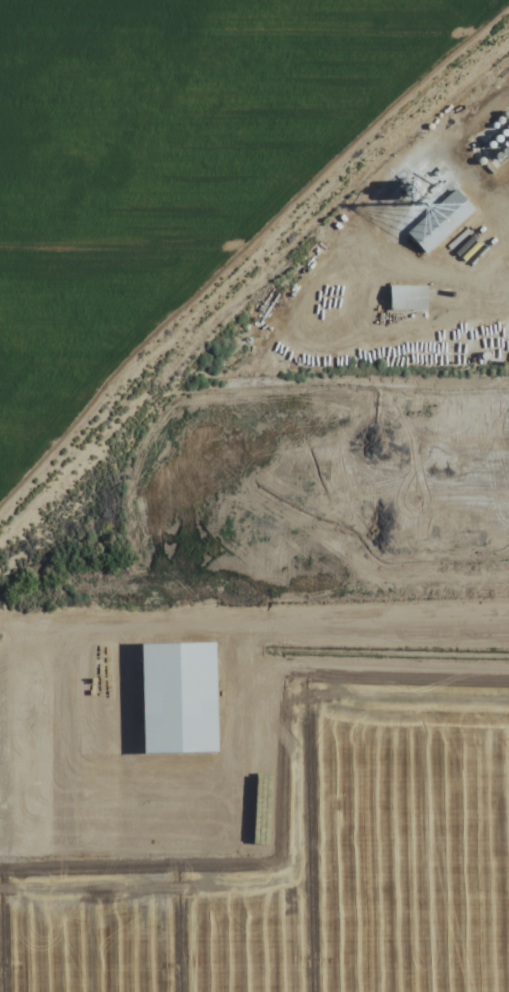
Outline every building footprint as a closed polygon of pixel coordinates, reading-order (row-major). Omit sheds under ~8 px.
[(493,141),(492,142),(491,143),(490,144),(490,146),(492,148),(493,149),(495,149),(496,148),(497,147),(498,145),(498,144),(497,142),(496,142),(495,141),(493,141)] [(495,151),(494,152),(492,153),(492,154),(492,156),(494,158),(495,159),(496,159),(498,158),(499,157),(500,156),(499,154),(499,152),(498,152),(497,151),(495,151)] [(425,253),(407,232),(455,189),(474,210),(425,253)] [(389,286),(427,286),(427,310),(390,311),(389,286)]
